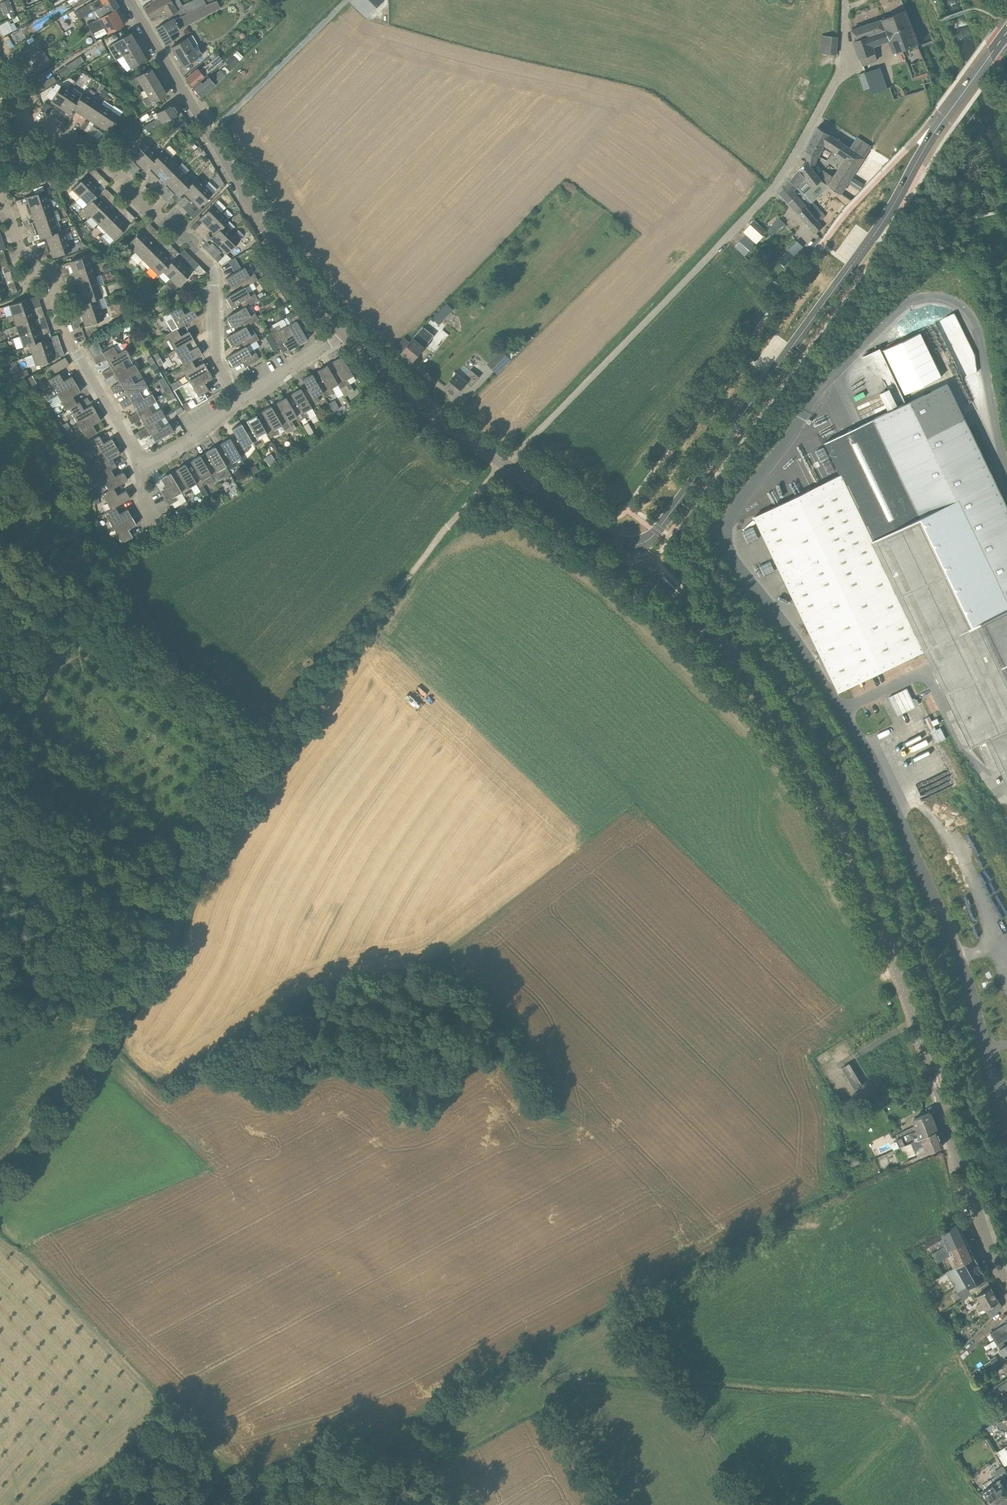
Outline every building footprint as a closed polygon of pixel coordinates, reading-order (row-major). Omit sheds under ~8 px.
[(9,13),(14,11),(9,0),(7,0),(4,1),(9,13)] [(86,16),(94,11),(112,0),(95,0),(82,8),(75,12),(79,20),(86,16)] [(99,18),(109,13),(118,7),(114,0),(112,0),(94,11),(99,18)] [(164,11),(170,21),(182,16),(216,0),(216,1),(218,0),(193,0),(182,5),(179,0),(154,0),(143,7),(150,19),(164,11)] [(216,1),(216,0),(182,16),(170,21),(156,29),(165,45),(177,38),(174,33),(180,30),(220,8),(216,1)] [(384,0),(352,0),(368,16),(384,0)] [(9,13),(4,1),(0,3),(0,4),(5,15),(9,13)] [(92,33),(103,27),(107,34),(123,25),(115,9),(109,13),(99,18),(87,24),(92,33)] [(851,31),(854,41),(886,30),(888,37),(899,33),(905,50),(918,45),(918,44),(917,40),(922,38),(920,32),(915,34),(906,10),(851,31)] [(10,24),(7,21),(0,25),(0,30),(4,36),(13,31),(17,29),(13,22),(10,24)] [(854,41),(860,59),(876,53),(874,48),(889,43),(893,54),(905,50),(899,33),(888,37),(886,30),(854,41)] [(117,59),(122,56),(138,47),(130,33),(121,38),(109,46),(117,59)] [(183,67),(191,62),(202,55),(196,46),(198,45),(192,35),(180,42),(171,47),(183,67)] [(837,37),(822,36),(821,54),(836,55),(837,37)] [(122,56),(130,69),(145,59),(138,47),(122,56)] [(44,51),(30,58),(38,71),(51,63),(44,51)] [(232,54),(225,62),(232,69),(239,62),(232,54)] [(197,69),(186,79),(192,87),(206,74),(206,75),(210,72),(211,72),(217,67),(216,67),(217,66),(222,61),(223,60),(218,55),(199,71),(197,69)] [(67,74),(63,67),(57,71),(61,77),(67,74)] [(143,90),(158,81),(151,68),(131,80),(135,86),(139,83),(143,90)] [(192,87),(202,98),(210,90),(215,85),(225,75),(220,71),(211,80),(206,75),(206,74),(192,87)] [(864,90),(870,88),(871,88),(866,72),(858,75),(864,90)] [(53,76),(49,78),(53,85),(57,82),(53,76)] [(143,100),(146,106),(166,94),(158,81),(143,90),(148,97),(143,100)] [(50,102),(60,108),(71,92),(61,86),(50,102)] [(108,93),(103,89),(99,95),(104,99),(108,93)] [(71,112),(73,109),(72,109),(80,97),(79,97),(71,92),(60,108),(69,114),(70,112),(71,112)] [(82,93),(79,97),(80,97),(72,109),(73,109),(82,115),(91,99),(82,93)] [(82,115),(90,121),(100,105),(91,99),(82,115)] [(53,107),(45,102),(40,109),(48,114),(53,107)] [(162,124),(170,120),(178,114),(172,104),(163,109),(152,115),(155,120),(141,128),(143,131),(145,129),(147,132),(162,124)] [(90,121),(99,127),(109,111),(100,105),(90,121)] [(888,131),(894,112),(888,110),(881,129),(888,131)] [(109,111),(99,127),(109,133),(119,117),(109,111)] [(67,117),(66,119),(69,121),(74,114),(71,112),(70,112),(69,114),(67,117)] [(66,119),(67,117),(63,114),(59,121),(63,124),(66,119)] [(80,128),(84,131),(88,124),(85,121),(80,128)] [(88,124),(84,131),(87,133),(92,126),(88,124)] [(827,186),(832,189),(840,194),(864,158),(818,127),(806,151),(807,152),(807,162),(814,170),(818,158),(824,146),(844,159),(833,177),(823,171),(820,177),(819,178),(821,181),(827,186)] [(98,140),(102,143),(107,135),(103,133),(98,140)] [(128,154),(137,162),(150,149),(142,141),(128,154)] [(120,159),(125,154),(119,148),(115,153),(120,159)] [(156,173),(169,160),(173,156),(166,148),(162,151),(161,152),(157,156),(157,157),(148,166),(149,166),(156,173)] [(145,170),(149,166),(148,166),(157,157),(157,156),(150,149),(137,162),(144,170),(145,170)] [(169,160),(156,173),(164,181),(177,168),(169,160)] [(812,189),(821,181),(819,178),(820,177),(814,170),(807,162),(800,168),(799,169),(791,180),(796,187),(800,190),(801,192),(803,195),(805,194),(812,188),(812,189)] [(164,181),(171,189),(185,176),(177,168),(164,181)] [(79,196),(80,197),(93,184),(85,176),(72,189),(79,196)] [(171,189),(179,196),(179,197),(180,196),(183,192),(192,183),(185,176),(171,189)] [(51,183),(57,187),(60,183),(52,178),(44,180),(51,183)] [(183,192),(191,200),(204,187),(196,179),(192,183),(183,192)] [(810,204),(803,195),(801,192),(800,190),(796,187),(791,180),(780,192),(788,202),(796,195),(806,207),(810,204)] [(87,205),(96,196),(97,196),(100,192),(101,192),(93,184),(80,197),(87,205)] [(204,187),(191,200),(199,208),(212,195),(204,187)] [(47,201),(43,191),(26,197),(29,208),(47,201)] [(806,207),(817,220),(821,218),(818,214),(821,211),(813,202),(812,203),(805,194),(803,195),(810,204),(806,207)] [(799,214),(806,207),(796,195),(788,202),(799,214)] [(87,205),(82,209),(91,217),(104,203),(97,196),(96,196),(87,205)] [(33,218),(50,212),(47,201),(29,208),(33,218)] [(91,217),(98,225),(112,211),(104,203),(91,217)] [(199,219),(207,227),(221,214),(212,206),(199,219)] [(823,227),(817,220),(806,207),(799,214),(816,234),(823,227)] [(98,225),(106,233),(119,219),(112,211),(98,225)] [(36,228),(54,222),(50,212),(33,218),(36,228)] [(224,226),(228,221),(221,214),(207,227),(214,234),(215,234),(224,226)] [(106,233),(114,240),(127,227),(119,219),(106,233)] [(785,224),(779,219),(770,227),(776,233),(785,224)] [(46,236),(58,232),(54,222),(36,228),(40,238),(40,239),(41,239),(46,237),(46,236)] [(210,238),(211,239),(218,246),(231,233),(224,226),(215,234),(214,234),(211,238),(210,238)] [(46,236),(46,237),(49,246),(68,240),(64,229),(62,230),(62,231),(58,232),(46,236)] [(127,245),(135,253),(148,239),(140,231),(127,245)] [(231,233),(218,246),(226,254),(239,241),(231,233)] [(135,253),(143,260),(156,247),(148,239),(135,253)] [(53,257),(72,251),(68,240),(49,246),(53,257)] [(745,255),(750,251),(740,241),(736,246),(745,255)] [(785,265),(803,247),(797,241),(788,249),(789,250),(779,260),(785,265)] [(143,260),(150,268),(164,255),(156,247),(143,260)] [(755,249),(748,255),(754,262),(761,255),(755,249)] [(73,273),(92,266),(88,255),(69,262),(73,273)] [(158,276),(162,271),(171,262),(164,255),(150,268),(158,276)] [(162,271),(170,279),(183,265),(176,258),(175,257),(175,258),(171,262),(162,271)] [(231,266),(238,262),(235,258),(232,260),(229,261),(231,266)] [(170,279),(177,287),(191,273),(183,265),(170,279)] [(204,270),(199,265),(195,269),(200,274),(204,270)] [(77,283),(96,276),(92,266),(73,273),(77,283)] [(513,266),(504,275),(509,280),(517,271),(513,266)] [(245,287),(245,288),(258,280),(252,271),(248,273),(244,267),(225,278),(231,288),(242,282),(245,287)] [(80,293),(99,287),(96,276),(77,283),(80,293)] [(83,303),(97,299),(103,297),(99,287),(80,293),(83,303)] [(246,307),(245,307),(246,308),(258,300),(253,291),(248,293),(245,288),(245,287),(234,293),(226,298),(232,308),(243,301),(246,307)] [(264,290),(256,295),(259,299),(267,294),(264,290)] [(166,307),(172,304),(169,298),(163,300),(166,307)] [(12,316),(30,310),(26,299),(8,305),(12,316)] [(78,305),(81,316),(101,309),(97,299),(83,303),(78,304),(78,305)] [(446,306),(433,319),(439,325),(452,311),(446,306)] [(172,317),(166,321),(172,331),(178,327),(178,328),(197,317),(193,309),(186,313),(187,314),(185,315),(180,307),(171,312),(169,313),(172,317)] [(246,326),(246,327),(258,320),(253,310),(249,313),(246,308),(245,307),(226,318),(232,328),(240,323),(243,321),(246,326)] [(85,326),(104,320),(101,309),(81,316),(85,326)] [(16,327),(34,321),(30,310),(12,316),(16,327)] [(953,312),(936,320),(947,344),(965,336),(953,312)] [(287,326),(298,345),(307,340),(301,329),(307,325),(300,313),(294,316),(293,315),(287,315),(282,318),(287,326)] [(19,337),(37,331),(34,321),(16,327),(19,337)] [(147,332),(143,324),(138,326),(142,334),(147,332)] [(289,351),(298,345),(287,326),(281,330),(279,325),(273,328),(271,324),(267,326),(271,333),(276,343),(282,340),(289,351)] [(410,343),(402,352),(414,362),(425,349),(435,336),(423,326),(410,343)] [(246,346),(246,347),(259,339),(253,330),(249,333),(246,327),(235,333),(227,338),(232,347),(243,341),(246,346)] [(165,335),(174,350),(185,344),(193,339),(189,331),(182,335),(183,336),(181,337),(176,329),(165,335)] [(41,341),(40,340),(37,331),(19,337),(23,347),(29,345),(41,341)] [(141,336),(144,343),(149,340),(146,333),(141,336)] [(269,344),(270,343),(274,350),(279,347),(276,343),(271,333),(265,336),(269,344)] [(919,334),(884,351),(905,394),(940,377),(919,334)] [(139,345),(144,343),(141,336),(136,339),(139,345)] [(29,345),(32,355),(50,349),(46,339),(46,338),(45,338),(40,340),(41,341),(29,345)] [(397,348),(402,352),(410,343),(404,339),(397,348)] [(86,346),(89,352),(93,358),(102,353),(101,351),(102,350),(99,346),(96,340),(86,346)] [(102,353),(111,368),(130,357),(126,349),(125,350),(120,342),(113,346),(111,348),(102,353)] [(174,350),(183,365),(191,360),(191,361),(202,354),(197,346),(191,350),(192,351),(190,352),(185,344),(174,350)] [(249,352),(246,347),(246,346),(236,352),(227,357),(233,367),(244,361),(247,366),(259,359),(254,350),(249,352)] [(35,366),(44,363),(53,360),(53,359),(64,355),(63,351),(57,353),(52,355),(50,349),(32,355),(35,366)] [(501,351),(487,365),(497,375),(511,360),(501,351)] [(69,365),(65,357),(50,365),(55,373),(69,365)] [(111,368),(120,383),(139,372),(134,364),(130,357),(111,368)] [(337,385),(344,396),(354,391),(347,379),(353,376),(342,357),(332,362),(338,374),(333,377),(338,385),(337,385)] [(457,372),(451,379),(445,387),(455,395),(467,381),(463,377),(478,363),(472,357),(457,372)] [(183,365),(180,367),(189,382),(208,371),(204,363),(197,367),(198,367),(196,368),(191,361),(191,360),(183,365)] [(318,385),(323,393),(322,393),(325,398),(334,392),(332,388),(337,385),(338,385),(333,377),(327,365),(317,371),(324,382),(318,385)] [(27,370),(21,372),(23,379),(29,377),(27,370)] [(189,382),(183,385),(192,399),(182,405),(186,412),(191,409),(206,400),(203,394),(209,390),(205,383),(213,378),(208,371),(189,382)] [(128,397),(129,398),(148,387),(143,379),(139,372),(120,383),(111,388),(114,394),(123,388),(128,397)] [(57,395),(76,384),(71,376),(63,380),(58,373),(48,379),(53,387),(43,393),(45,395),(44,395),(48,401),(57,395)] [(312,374),(302,380),(309,391),(304,394),(303,394),(310,406),(311,406),(320,401),(317,397),(322,393),(323,393),(318,385),(312,374)] [(949,383),(876,418),(923,517),(960,500),(1006,598),(1006,505),(949,383)] [(66,410),(68,409),(77,404),(72,396),(74,395),(74,396),(81,392),(76,384),(57,395),(66,410)] [(137,412),(137,413),(148,406),(152,404),(156,402),(152,394),(148,387),(129,398),(120,403),(123,409),(132,403),(137,412)] [(301,389),(291,395),(297,406),(292,409),(296,417),(299,421),(308,416),(306,411),(312,408),(311,406),(310,406),(303,394),(304,394),(301,389)] [(286,398),(276,403),(282,415),(277,417),(277,418),(282,425),(281,426),(284,430),(293,424),(291,420),(296,417),(292,409),(286,398)] [(335,400),(329,404),(331,407),(334,412),(340,409),(337,403),(335,400)] [(79,402),(77,404),(68,409),(78,424),(96,413),(92,405),(85,409),(86,410),(84,411),(79,402)] [(146,427),(157,421),(165,416),(161,409),(152,413),(148,406),(137,413),(146,427)] [(279,433),(276,429),(281,426),(282,425),(277,418),(277,417),(271,406),(261,412),(268,423),(262,426),(267,434),(266,434),(269,439),(279,433)] [(178,415),(184,412),(181,407),(175,410),(178,415)] [(128,416),(132,423),(140,418),(136,411),(128,416)] [(78,424),(87,439),(97,432),(92,424),(94,423),(94,424),(101,420),(96,413),(78,424)] [(256,415),(246,421),(253,432),(248,435),(247,435),(252,443),(254,447),(264,442),(261,437),(266,434),(267,434),(262,426),(256,415)] [(975,625),(923,517),(876,418),(825,442),(841,477),(925,652),(971,747),(977,744),(987,766),(997,762),(1006,783),(1006,691),(975,625)] [(161,428),(157,421),(146,427),(155,443),(174,431),(169,423),(161,428)] [(233,444),(232,444),(240,456),(249,450),(246,446),(252,443),(247,435),(248,435),(241,424),(231,429),(238,441),(233,444)] [(315,434),(311,428),(305,431),(309,437),(315,434)] [(88,442),(97,457),(116,446),(112,439),(105,442),(106,443),(104,444),(99,436),(88,442)] [(221,458),(226,466),(225,466),(228,471),(238,465),(235,461),(241,457),(240,456),(232,444),(233,444),(230,438),(220,444),(227,455),(221,458)] [(97,457),(106,472),(111,470),(117,466),(112,458),(114,457),(114,458),(120,454),(116,446),(97,457)] [(212,464),(207,467),(206,467),(211,475),(213,480),(228,471),(225,466),(226,466),(221,458),(215,447),(205,453),(212,464)] [(191,476),(196,484),(198,488),(208,483),(205,478),(211,475),(206,467),(207,467),(205,465),(200,456),(190,461),(197,473),(192,476),(191,476)] [(266,457),(264,458),(270,467),(272,465),(266,457)] [(177,485),(181,492),(183,497),(193,491),(190,487),(196,484),(191,476),(192,476),(185,465),(176,470),(182,481),(177,484),(177,485)] [(259,471),(256,465),(250,469),(253,474),(259,471)] [(100,476),(108,491),(113,488),(127,480),(123,472),(116,476),(117,477),(115,478),(111,470),(106,472),(100,476)] [(161,479),(167,490),(161,493),(169,506),(178,500),(176,496),(181,492),(177,485),(177,484),(170,473),(161,479)] [(925,652),(841,477),(756,518),(840,692),(925,652)] [(102,494),(111,509),(115,507),(130,498),(126,490),(119,494),(120,495),(118,496),(113,488),(108,491),(102,494)] [(209,497),(205,489),(200,492),(205,500),(209,497)] [(1006,609),(1006,598),(960,500),(923,517),(975,625),(1006,609)] [(115,507),(111,509),(104,513),(113,528),(132,517),(127,509),(121,513),(121,514),(120,515),(115,507)] [(122,543),(123,542),(132,537),(128,529),(129,528),(130,528),(136,525),(132,517),(113,528),(122,543)] [(1006,691),(1006,609),(975,625),(1006,691)] [(896,713),(919,704),(916,696),(912,697),(909,687),(889,694),(896,713)] [(849,1064),(842,1068),(854,1090),(862,1086),(849,1064)] [(899,1148),(911,1142),(937,1131),(930,1113),(930,1112),(912,1120),(916,1132),(912,1133),(895,1140),(899,1148)] [(914,1149),(923,1146),(926,1153),(943,1146),(937,1131),(911,1142),(912,1145),(904,1149),(907,1158),(916,1154),(914,1149)] [(860,1163),(857,1156),(847,1160),(850,1167),(860,1163)] [(959,1223),(941,1234),(925,1243),(930,1254),(946,1244),(949,1250),(966,1240),(959,1223)] [(973,1256),(973,1254),(966,1240),(949,1250),(937,1257),(940,1263),(951,1256),(956,1266),(973,1256)] [(973,1256),(956,1266),(933,1281),(937,1288),(949,1281),(960,1300),(974,1291),(988,1283),(988,1282),(973,1256)] [(991,1318),(994,1315),(1001,1308),(1001,1305),(991,1287),(988,1283),(974,1291),(981,1304),(976,1307),(979,1313),(985,1309),(991,1318)] [(998,1346),(1006,1340),(1006,1323),(990,1333),(998,1346)] [(1006,1359),(1006,1343),(999,1348),(1006,1360),(1006,1359)] [(988,1370),(994,1367),(1000,1363),(996,1356),(990,1359),(991,1360),(990,1361),(984,1364),(988,1370)] [(1006,1388),(1006,1378),(986,1393),(990,1399),(1001,1392),(1001,1393),(1006,1388)] [(1006,1463),(1006,1445),(995,1453),(1004,1466),(1006,1465),(1006,1464),(1006,1463)] [(983,1490),(993,1504),(1006,1496),(1006,1474),(1005,1471),(984,1485),(986,1489),(983,1490)]
